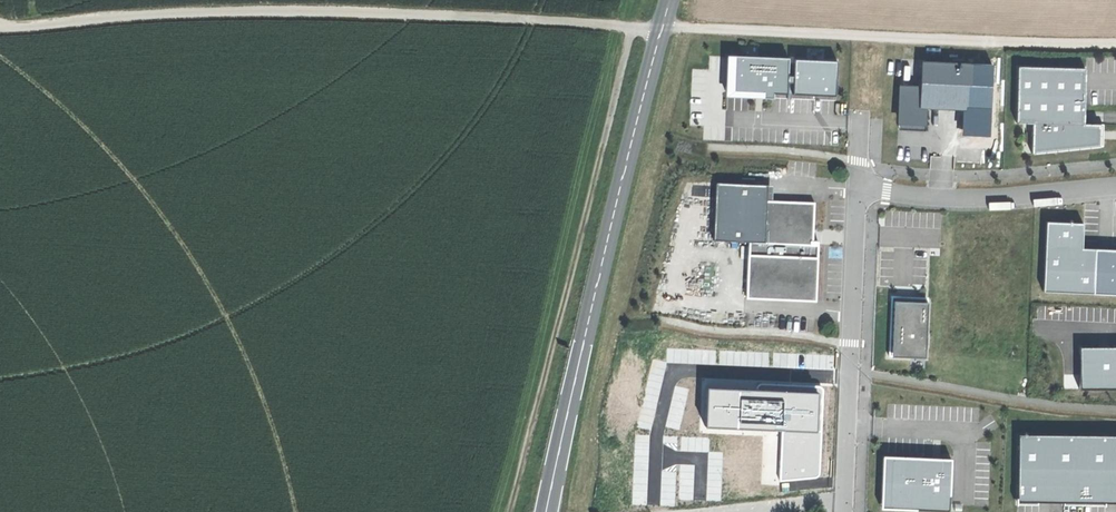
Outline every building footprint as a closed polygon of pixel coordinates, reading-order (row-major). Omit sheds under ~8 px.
[(788,57),(727,55),(725,91),(757,92),(762,92),(762,97),(768,97),(773,98),(773,93),(787,93),(787,81),(787,74),(788,57)] [(838,60),(797,58),(796,75),(796,81),(796,92),(837,94),(838,60)] [(899,120),(922,122),(923,103),(926,103),(938,104),(965,105),(967,63),(925,61),(924,88),(901,87),(899,120)] [(1085,67),(1017,65),(1015,120),(1032,122),(1031,153),(1063,149),(1100,146),(1100,139),(1100,124),(1103,125),(1103,124),(1083,123),(1085,67)] [(922,122),(899,120),(899,129),(925,130),(926,103),(923,103),(922,122)] [(767,184),(715,182),(713,240),(749,241),(746,297),(816,300),(818,241),(813,241),(813,229),(813,228),(814,202),(766,200),(767,184)] [(1095,291),(1097,248),(1083,247),(1084,231),(1085,223),(1049,221),(1045,289),(1095,291)] [(1097,248),(1095,291),(1115,292),(1115,249),(1097,248)] [(894,300),(928,301),(928,297),(891,295),(888,356),(891,356),(893,316),(894,300)] [(928,301),(894,300),(893,316),(891,356),(925,357),(926,344),(927,344),(927,337),(926,337),(928,301)] [(1081,349),(1082,389),(1115,389),(1115,348),(1081,349)] [(761,385),(757,388),(706,386),(705,426),(781,428),(780,481),(815,477),(819,473),(823,388),(818,385),(761,385)] [(1018,434),(1017,501),(1115,502),(1115,435),(1018,434)] [(881,508),(916,509),(889,508),(890,473),(891,473),(892,456),(913,457),(883,455),(881,508)] [(916,509),(949,510),(949,498),(951,458),(913,457),(892,456),(891,473),(890,473),(889,508),(916,509)]
